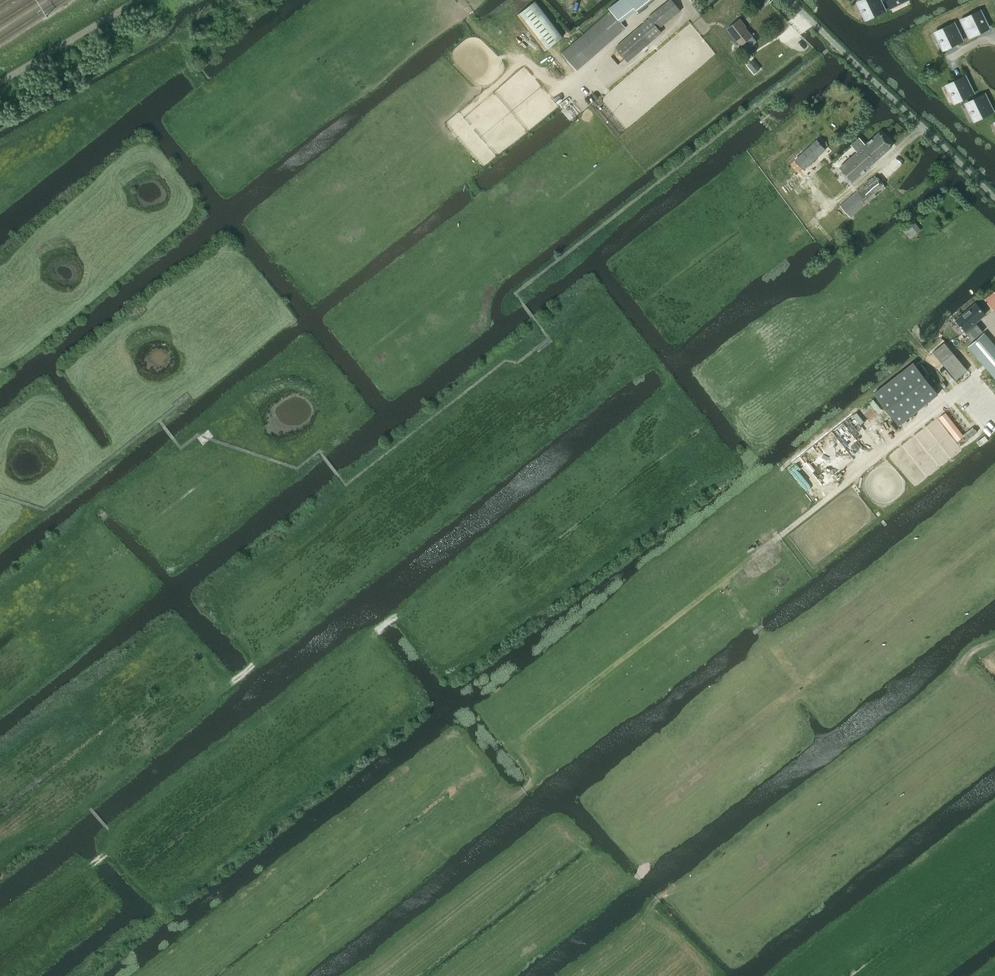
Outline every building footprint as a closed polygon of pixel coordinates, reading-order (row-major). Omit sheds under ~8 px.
[(578,71),(627,28),(619,19),(635,7),(637,9),(649,0),(619,0),(609,8),(611,10),(563,53),(578,71)] [(662,32),(658,27),(680,10),(672,0),(669,0),(649,16),(650,17),(638,27),(616,47),(629,62),(651,42),(662,32)] [(866,16),(878,11),(879,13),(885,10),(880,0),(866,0),(860,3),(866,16)] [(519,14),(546,50),(563,36),(536,1),(519,14)] [(961,19),(969,37),(976,34),(974,32),(986,26),(980,13),(968,19),(967,16),(961,19)] [(740,18),(727,28),(739,42),(740,44),(752,35),(743,24),(744,23),(740,18)] [(937,33),(944,47),(956,41),(957,43),(963,40),(954,22),(948,25),(949,27),(937,33)] [(753,60),(748,64),(755,73),(760,68),(753,60)] [(948,86),(955,100),(967,94),(968,96),(974,93),(965,75),(959,78),(960,81),(948,86)] [(968,104),(974,118),(986,112),(987,114),(994,111),(985,93),(979,96),(980,99),(968,104)] [(865,144),(857,151),(840,167),(852,181),(892,146),(879,132),(865,144)] [(840,205),(850,217),(885,187),(875,175),(840,205)] [(921,229),(914,221),(903,231),(910,239),(921,229)] [(976,303),(956,320),(965,331),(985,313),(976,303)] [(983,331),(977,323),(966,332),(972,340),(983,331)] [(994,378),(994,345),(984,332),(968,346),(994,378)] [(933,352),(956,379),(967,369),(944,342),(933,352)] [(913,362),(874,393),(898,424),(938,393),(913,362)] [(962,437),(943,413),(938,417),(957,441),(962,437)]
